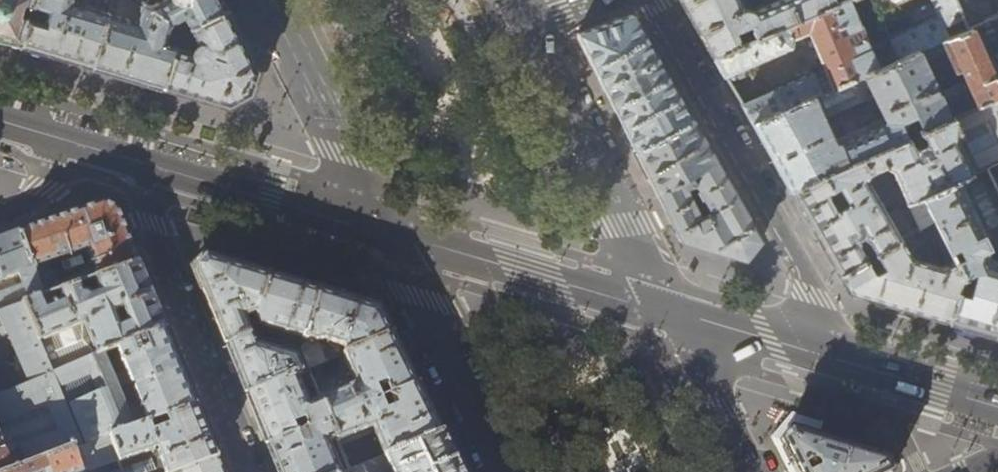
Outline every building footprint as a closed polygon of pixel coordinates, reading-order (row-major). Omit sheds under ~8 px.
[(22,45),(35,0),(0,0),(0,38),(22,45)] [(73,0),(35,0),(22,45),(63,57),(92,66),(108,13),(72,2),(73,0)] [(151,7),(180,31),(191,26),(228,7),(224,0),(166,0),(151,7)] [(687,10),(713,56),(841,0),(780,0),(753,12),(751,10),(747,8),(744,8),(740,0),(681,0),(687,10)] [(968,28),(955,0),(841,0),(713,56),(723,74),(790,45),(791,37),(807,30),(828,75),(815,81),(812,73),(741,104),(751,122),(968,28)] [(137,22),(108,13),(92,66),(127,76),(163,86),(179,32),(180,31),(151,7),(143,1),(137,22)] [(245,41),(228,7),(191,26),(198,42),(191,49),(189,48),(191,41),(179,32),(163,86),(186,93),(229,106),(251,94),(259,69),(245,41)] [(635,150),(691,118),(681,100),(632,15),(577,34),(608,97),(635,150)] [(972,26),(997,84),(997,15),(972,26)] [(968,28),(751,122),(767,150),(790,191),(831,172),(828,165),(830,164),(831,167),(844,161),(843,158),(844,157),(848,165),(908,137),(911,136),(904,121),(914,116),(922,131),(997,96),(997,84),(972,26),(968,28)] [(912,145),(908,137),(848,165),(831,172),(790,191),(814,233),(838,274),(866,258),(858,245),(858,242),(858,239),(860,238),(863,235),(865,238),(867,240),(875,253),(934,219),(921,195),(983,166),(997,159),(997,97),(997,96),(922,131),(920,131),(926,141),(923,144),(920,144),(918,146),(912,145)] [(761,240),(730,186),(691,118),(635,150),(654,188),(680,240),(745,260),(761,240)] [(934,219),(961,273),(946,319),(997,334),(997,194),(983,166),(921,195),(934,219)] [(49,222),(19,233),(41,297),(75,285),(92,279),(138,263),(127,237),(116,209),(109,206),(102,203),(49,222)] [(961,273),(934,219),(875,253),(866,258),(838,274),(847,290),(922,312),(946,319),(961,273)] [(41,297),(19,233),(9,236),(0,239),(0,278),(13,273),(18,285),(0,292),(0,312),(19,305),(41,297)] [(255,320),(268,275),(248,269),(203,255),(198,261),(193,266),(212,313),(225,345),(251,335),(255,320)] [(138,263),(92,279),(97,292),(88,297),(84,294),(82,294),(79,295),(75,285),(41,297),(19,305),(49,374),(109,350),(115,348),(164,328),(155,305),(138,263)] [(304,340),(319,290),(274,277),(268,275),(255,320),(258,325),(304,340)] [(325,292),(319,290),(304,340),(301,351),(308,368),(341,355),(392,334),(383,317),(378,308),(325,292)] [(0,312),(0,338),(7,335),(28,384),(49,375),(49,374),(19,305),(0,312)] [(164,328),(115,348),(126,371),(119,373),(123,386),(131,383),(141,406),(127,412),(121,397),(116,399),(101,359),(111,355),(109,350),(49,374),(49,375),(80,447),(109,437),(196,406),(192,397),(180,367),(164,328)] [(397,344),(392,334),(341,355),(352,381),(317,395),(319,399),(327,420),(417,384),(397,344)] [(301,351),(251,335),(225,345),(235,369),(246,394),(295,374),(308,368),(301,351)] [(307,404),(295,374),(246,394),(255,418),(266,445),(294,434),(302,430),(327,420),(319,399),(307,404)] [(28,384),(0,396),(0,471),(10,471),(80,447),(49,375),(28,384)] [(436,421),(417,384),(327,420),(338,446),(373,431),(384,457),(442,433),(436,421)] [(109,437),(117,460),(120,470),(121,471),(175,471),(217,457),(213,448),(199,412),(196,406),(109,437)] [(327,420),(302,430),(308,445),(304,447),(298,445),(294,434),(266,445),(277,471),(347,471),(348,471),(338,446),(327,420)] [(891,467),(890,459),(857,450),(790,429),(780,441),(796,471),(891,471),(891,467)] [(442,433),(384,457),(361,466),(364,471),(391,471),(392,471),(461,471),(457,463),(442,433)] [(80,447),(10,471),(84,471),(117,460),(109,437),(80,447)] [(175,471),(223,471),(220,463),(217,457),(175,471)]
